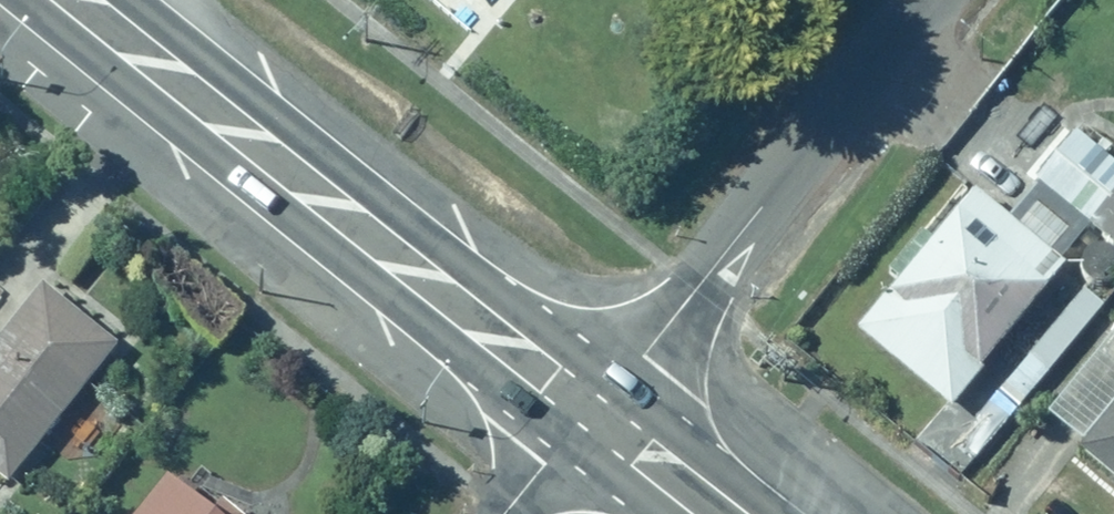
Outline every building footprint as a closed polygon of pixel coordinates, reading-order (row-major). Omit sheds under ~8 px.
[(1076,210),(1106,235),(1113,226),(1113,146),(1086,122),(1036,179),(1052,193),(1020,233),(973,194),(935,242),(921,231),(887,273),(897,281),(856,331),(955,412),(1071,270),(1045,249),(1076,210)] [(7,482),(122,344),(51,285),(1,345),(0,344),(0,476),(7,482)] [(1046,413),(1084,445),(1078,452),(1113,482),(1113,332),(1046,413)] [(175,482),(149,513),(215,513),(175,482)] [(225,506),(218,513),(234,513),(225,506)]
